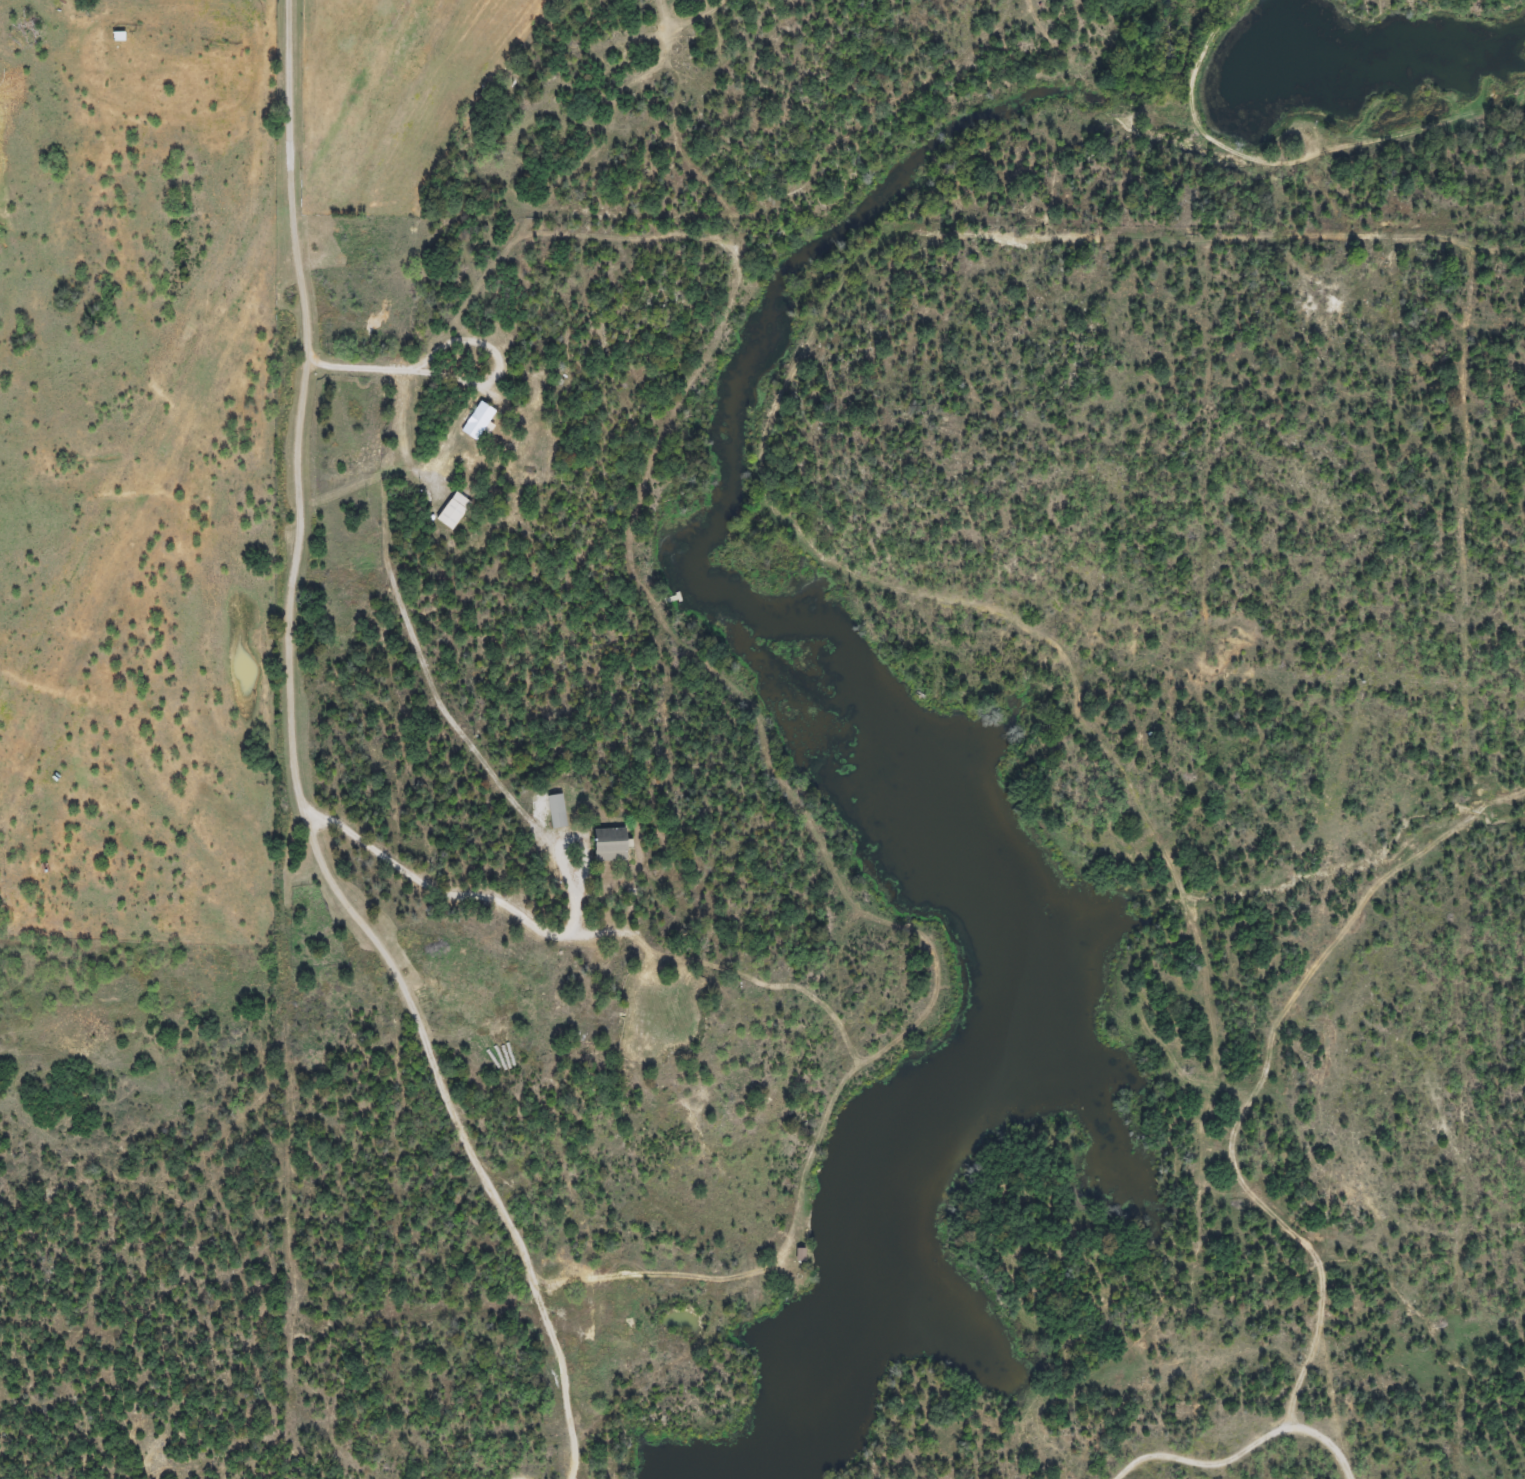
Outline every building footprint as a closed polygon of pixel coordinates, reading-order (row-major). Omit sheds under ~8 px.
[(457,432),(478,402),(492,413),(472,442),(457,432)] [(547,828),(544,796),(559,795),(562,827),(547,828)] [(588,830),(621,830),(621,862),(588,862),(588,830)]
